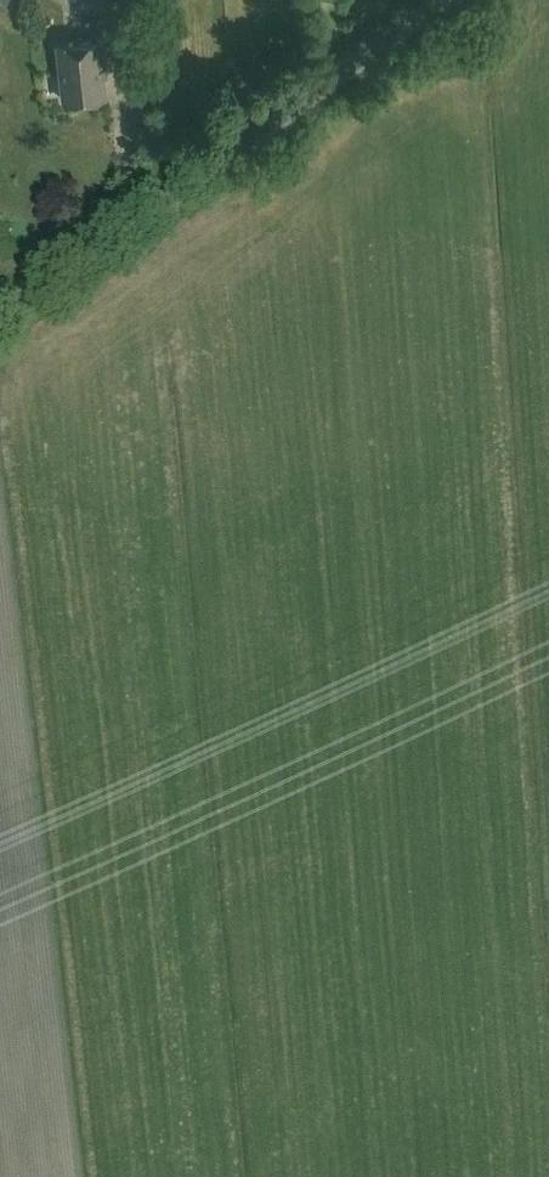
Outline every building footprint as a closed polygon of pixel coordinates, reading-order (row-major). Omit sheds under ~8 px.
[(64,103),(104,99),(100,65),(103,65),(102,60),(122,58),(117,18),(91,21),(93,42),(58,46),(64,103)]
